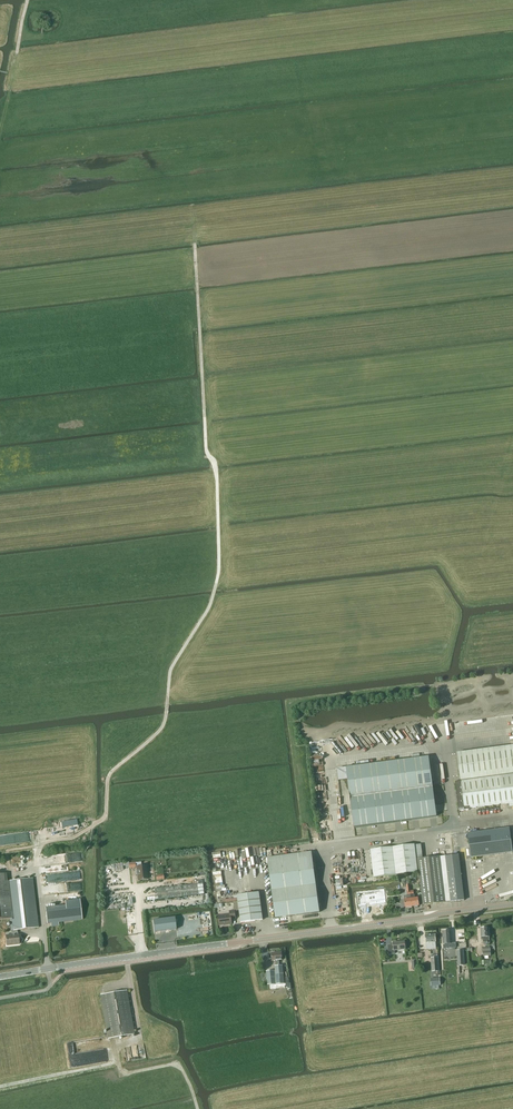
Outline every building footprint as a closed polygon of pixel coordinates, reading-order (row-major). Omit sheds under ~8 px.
[(488,712),(489,711),(484,709),(479,724),(486,727),(491,713),(488,712)] [(472,727),(479,713),(475,712),(469,726),(472,727)] [(404,744),(408,742),(400,729),(396,731),(404,744)] [(387,746),(389,744),(380,733),(378,735),(387,746)] [(364,739),(362,741),(357,735),(354,738),(363,750),(370,745),(364,739)] [(338,738),(336,740),(333,738),(330,741),(341,752),(343,749),(346,752),(349,749),(338,738)] [(457,753),(461,782),(455,783),(459,810),(460,811),(469,810),(470,809),(512,803),(512,746),(457,753)] [(429,757),(346,768),(354,827),(366,826),(437,816),(429,757)] [(509,828),(467,834),(471,858),(512,852),(509,828)] [(0,835),(0,846),(17,844),(17,840),(17,838),(23,837),(22,833),(0,835)] [(374,878),(418,872),(414,845),(370,850),(374,878)] [(256,846),(252,846),(254,855),(263,853),(264,857),(268,856),(267,848),(263,849),(263,847),(257,848),(256,846)] [(464,900),(458,855),(455,855),(447,856),(449,878),(443,879),(444,885),(450,884),(452,902),(464,900)] [(312,857),(268,863),(275,918),(320,912),(312,857)] [(444,885),(443,879),(440,857),(418,860),(420,881),(423,905),(446,902),(444,885)] [(137,871),(135,871),(135,875),(138,875),(138,880),(148,879),(146,866),(137,867),(137,871)] [(10,919),(11,931),(12,931),(12,935),(6,936),(7,945),(15,944),(15,945),(19,944),(18,934),(17,930),(39,928),(33,878),(7,881),(6,874),(0,874),(0,920),(10,919)] [(337,886),(349,886),(348,878),(346,878),(346,875),(334,875),(334,880),(337,880),(337,886)] [(155,900),(204,894),(203,883),(199,884),(154,889),(155,900)] [(383,890),(374,891),(376,905),(385,904),(383,890)] [(374,891),(365,892),(367,906),(376,905),(374,891)] [(405,907),(412,907),(410,891),(407,892),(407,896),(404,896),(404,900),(405,907)] [(410,891),(412,907),(419,906),(418,898),(415,898),(415,895),(414,895),(414,891),(410,891)] [(241,923),(263,920),(259,892),(237,895),(237,896),(237,898),(238,901),(241,923)] [(365,892),(356,893),(358,907),(367,906),(365,892)] [(47,924),(82,920),(80,899),(65,901),(66,905),(45,908),(47,924)] [(230,915),(218,916),(219,925),(227,924),(227,925),(232,924),(231,919),(236,918),(235,911),(230,911),(230,915)] [(175,917),(153,920),(154,932),(176,929),(175,917)] [(488,928),(481,928),(481,939),(483,939),(483,944),(489,944),(488,928)] [(455,943),(451,943),(450,931),(442,931),(443,944),(443,949),(456,948),(455,943)] [(435,935),(425,935),(426,943),(426,945),(427,944),(427,945),(428,945),(429,950),(436,949),(435,942),(436,942),(435,935)] [(393,945),(388,945),(389,954),(394,954),(394,950),(405,949),(404,942),(393,943),(393,945)] [(275,971),(266,971),(267,985),(275,984),(275,980),(284,979),(283,966),(279,966),(279,960),(282,960),(281,952),(271,953),(272,961),(276,961),(276,966),(275,966),(275,971)] [(108,1039),(134,1034),(127,990),(101,995),(108,1039)] [(69,1043),(69,1054),(84,1053),(83,1043),(69,1043)]
